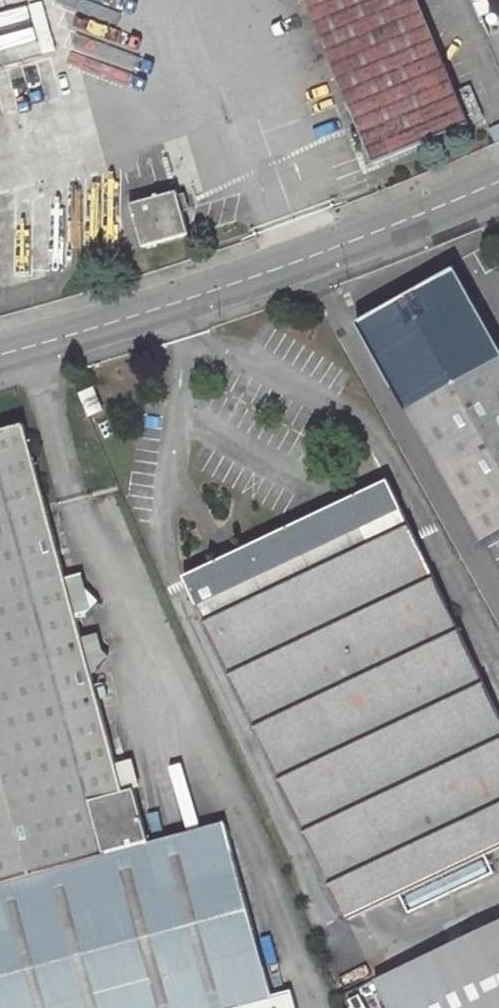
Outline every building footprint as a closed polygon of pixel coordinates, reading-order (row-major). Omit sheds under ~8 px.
[(379,164),(488,120),(475,86),(458,92),(420,0),(312,0),(379,164)] [(143,192),(134,195),(148,247),(194,235),(182,191),(145,200),(143,192)] [(372,321),(389,352),(383,355),(390,367),(396,364),(494,544),(498,541),(498,317),(472,268),(372,321)] [(87,391),(97,414),(113,406),(102,384),(87,391)] [(278,999),(231,821),(153,842),(138,784),(127,787),(29,423),(0,430),(0,1007),(246,1007),(278,999)] [(353,921),(363,916),(364,915),(479,863),(498,853),(498,697),(493,684),(398,479),(192,576),(353,921)] [(479,863),(364,915),(375,939),(491,888),(479,863)] [(380,979),(393,1007),(498,1007),(498,922),(380,979)]
